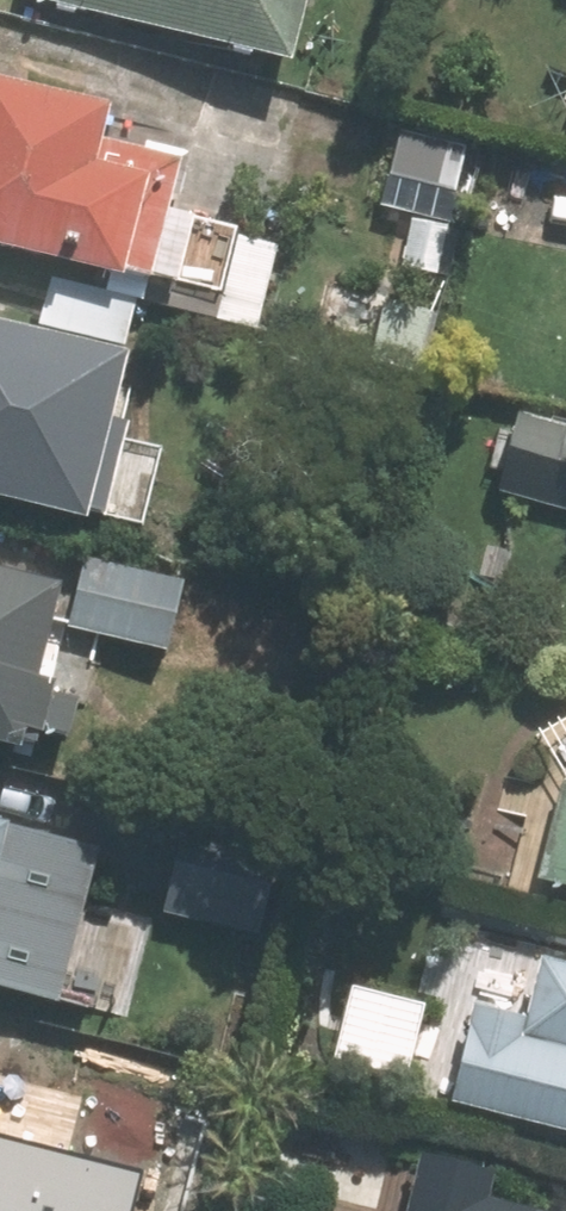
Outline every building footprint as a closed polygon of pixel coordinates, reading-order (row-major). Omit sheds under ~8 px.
[(278,61),(294,0),(38,0),(278,61)] [(66,136),(75,97),(0,78),(0,247),(86,269),(87,265),(111,271),(140,155),(66,136)] [(441,226),(401,216),(389,262),(429,272),(441,226)] [(221,231),(203,304),(241,314),(259,240),(221,231)] [(117,296),(33,275),(21,324),(104,345),(117,296)] [(49,513),(92,345),(0,322),(0,501),(49,513)] [(498,409),(479,488),(558,507),(565,474),(565,426),(498,409)] [(182,577),(86,553),(68,630),(163,653),(182,577)] [(2,750),(7,729),(57,742),(71,687),(27,675),(50,586),(0,573),(0,750),(2,750)] [(536,785),(513,876),(565,890),(565,767),(536,785)] [(0,818),(0,984),(69,1001),(107,844),(0,818)] [(183,851),(171,904),(202,911),(214,858),(183,851)] [(422,1099),(565,1135),(565,971),(511,957),(496,1015),(447,1004),(422,1099)] [(417,1137),(397,1210),(531,1210),(484,1199),(495,1157),(417,1137)]
